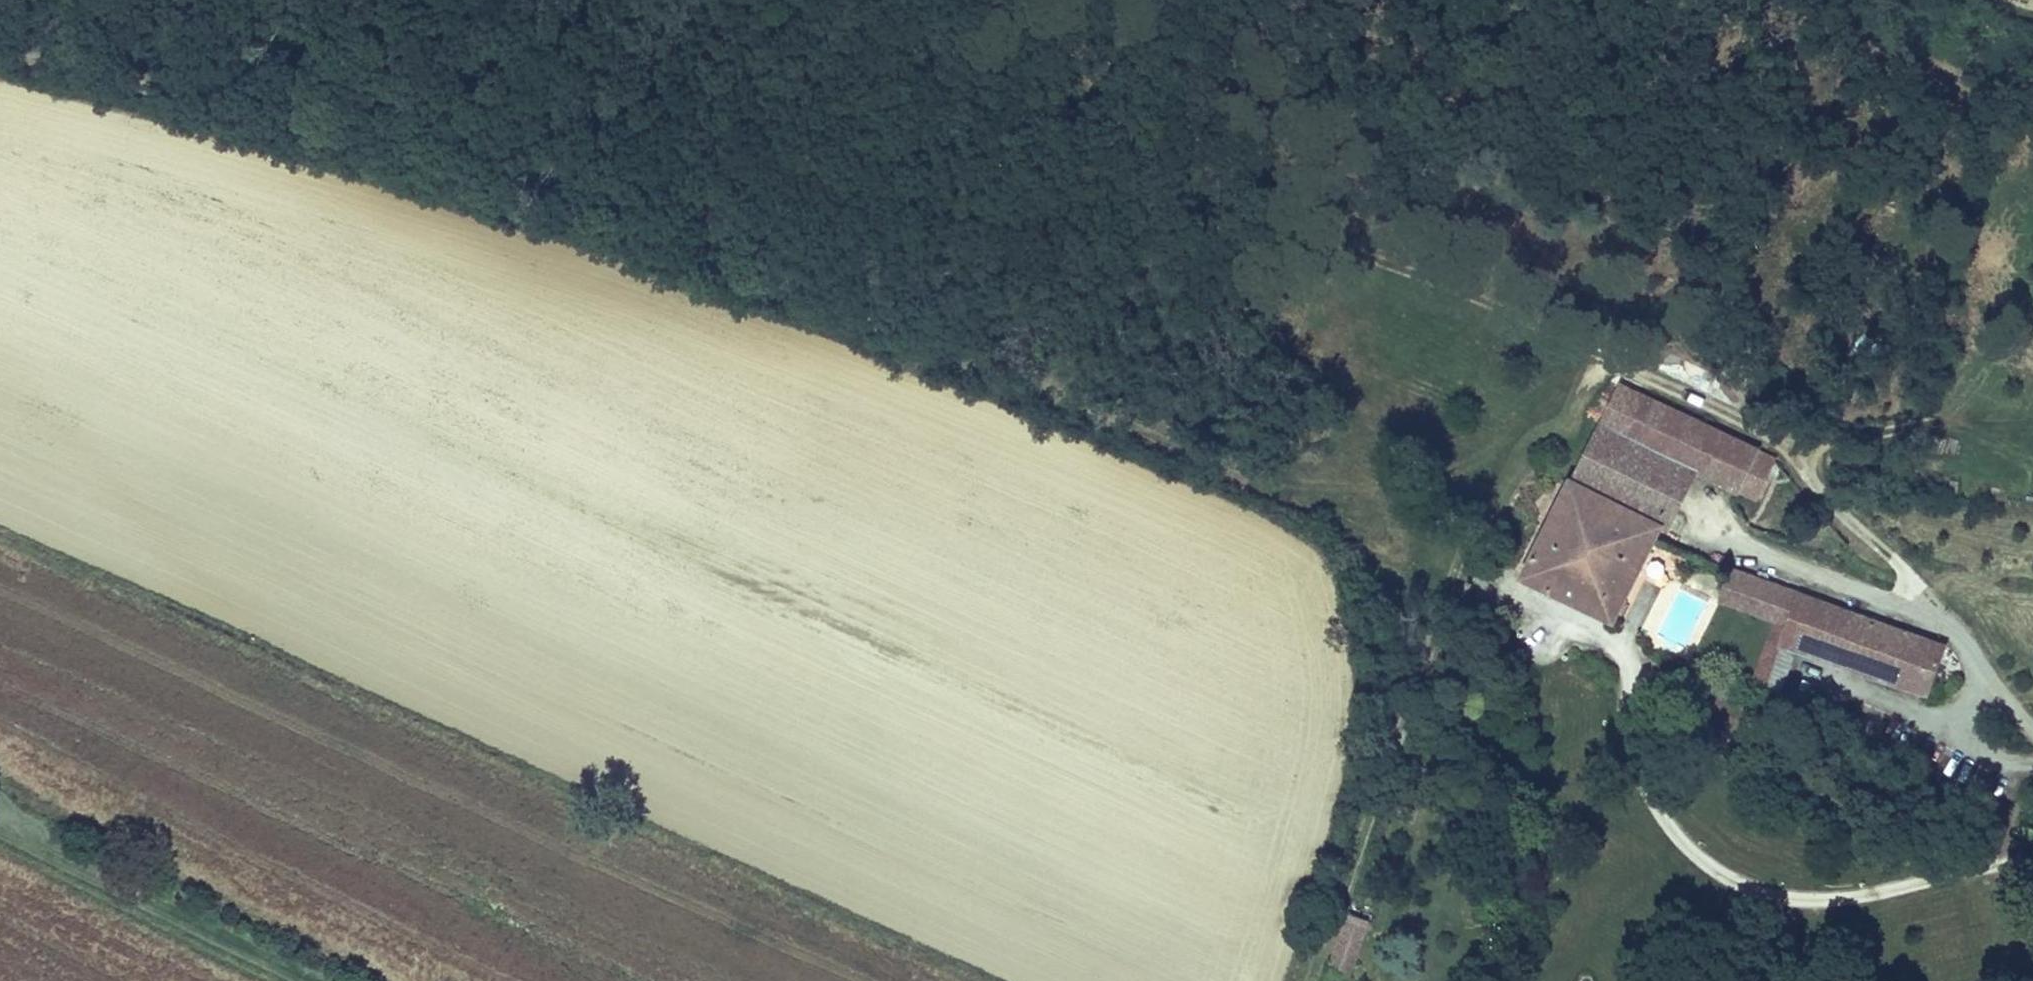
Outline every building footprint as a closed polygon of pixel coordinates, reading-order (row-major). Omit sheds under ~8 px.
[(1600,423),(1524,577),(1614,622),(1690,469),(1740,492),(1754,498),(1773,457),(1640,396),(1616,386),(1600,423)] [(1730,567),(1717,602),(1774,622),(1786,626),(1798,592),(1730,567)] [(1946,642),(1798,592),(1786,626),(1783,635),(1780,645),(1795,651),(1928,696),(1946,642)] [(1770,631),(1783,635),(1786,626),(1774,622),(1770,631)] [(1770,631),(1750,688),(1778,698),(1795,651),(1780,645),(1783,635),(1770,631)] [(1350,979),(1370,920),(1348,914),(1346,920),(1334,956),(1329,971),(1350,979)]
